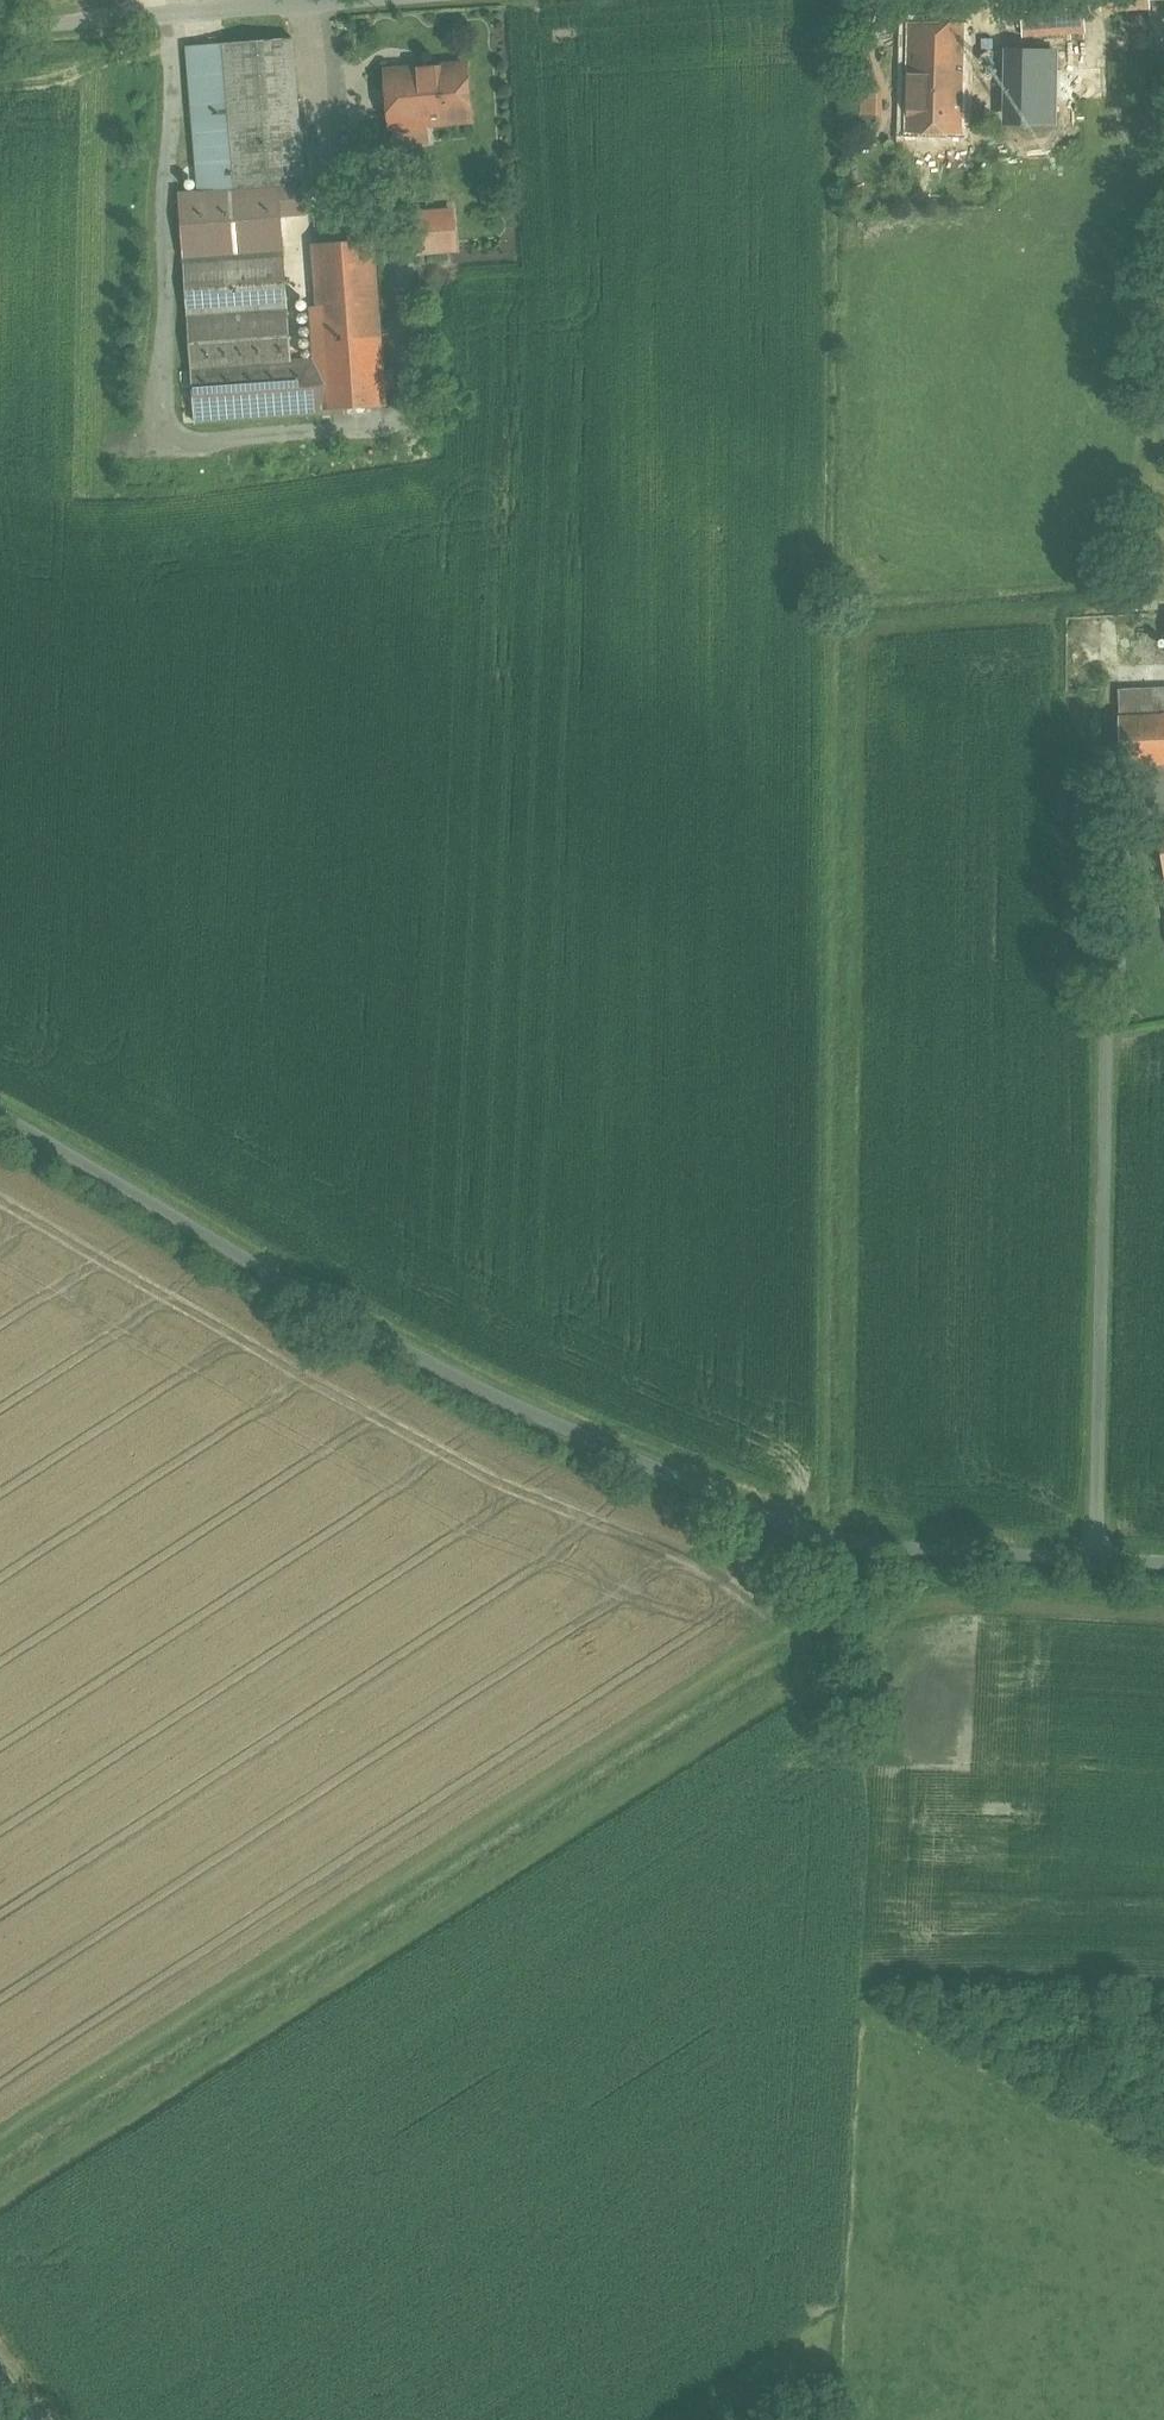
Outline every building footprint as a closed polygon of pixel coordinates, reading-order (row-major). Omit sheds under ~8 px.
[(1024,27),(1025,36),(1085,32),(1083,0),(1022,0),(1024,27)] [(1102,10),(1149,7),(1149,0),(1101,0),(1102,10)] [(966,25),(908,24),(906,133),(964,134),(966,25)] [(1024,27),(994,26),(994,56),(1026,57),(1025,36),(1024,27)] [(294,38),(225,43),(236,188),(305,183),(294,38)] [(225,43),(187,46),(199,191),(236,188),(225,43)] [(424,70),(410,72),(388,74),(392,124),(423,121),(423,124),(470,120),(466,65),(424,69),(424,70)] [(236,188),(199,191),(178,192),(184,264),(284,257),(281,216),(307,214),(305,183),(236,188)] [(453,211),(415,214),(418,252),(456,249),(453,211)] [(284,257),(184,264),(196,423),(331,413),(331,409),(384,405),(379,341),(382,341),(374,239),(313,244),(318,306),(311,307),(315,360),(292,361),(284,257)] [(1119,692),(1123,764),(1163,762),(1163,690),(1119,692)]
